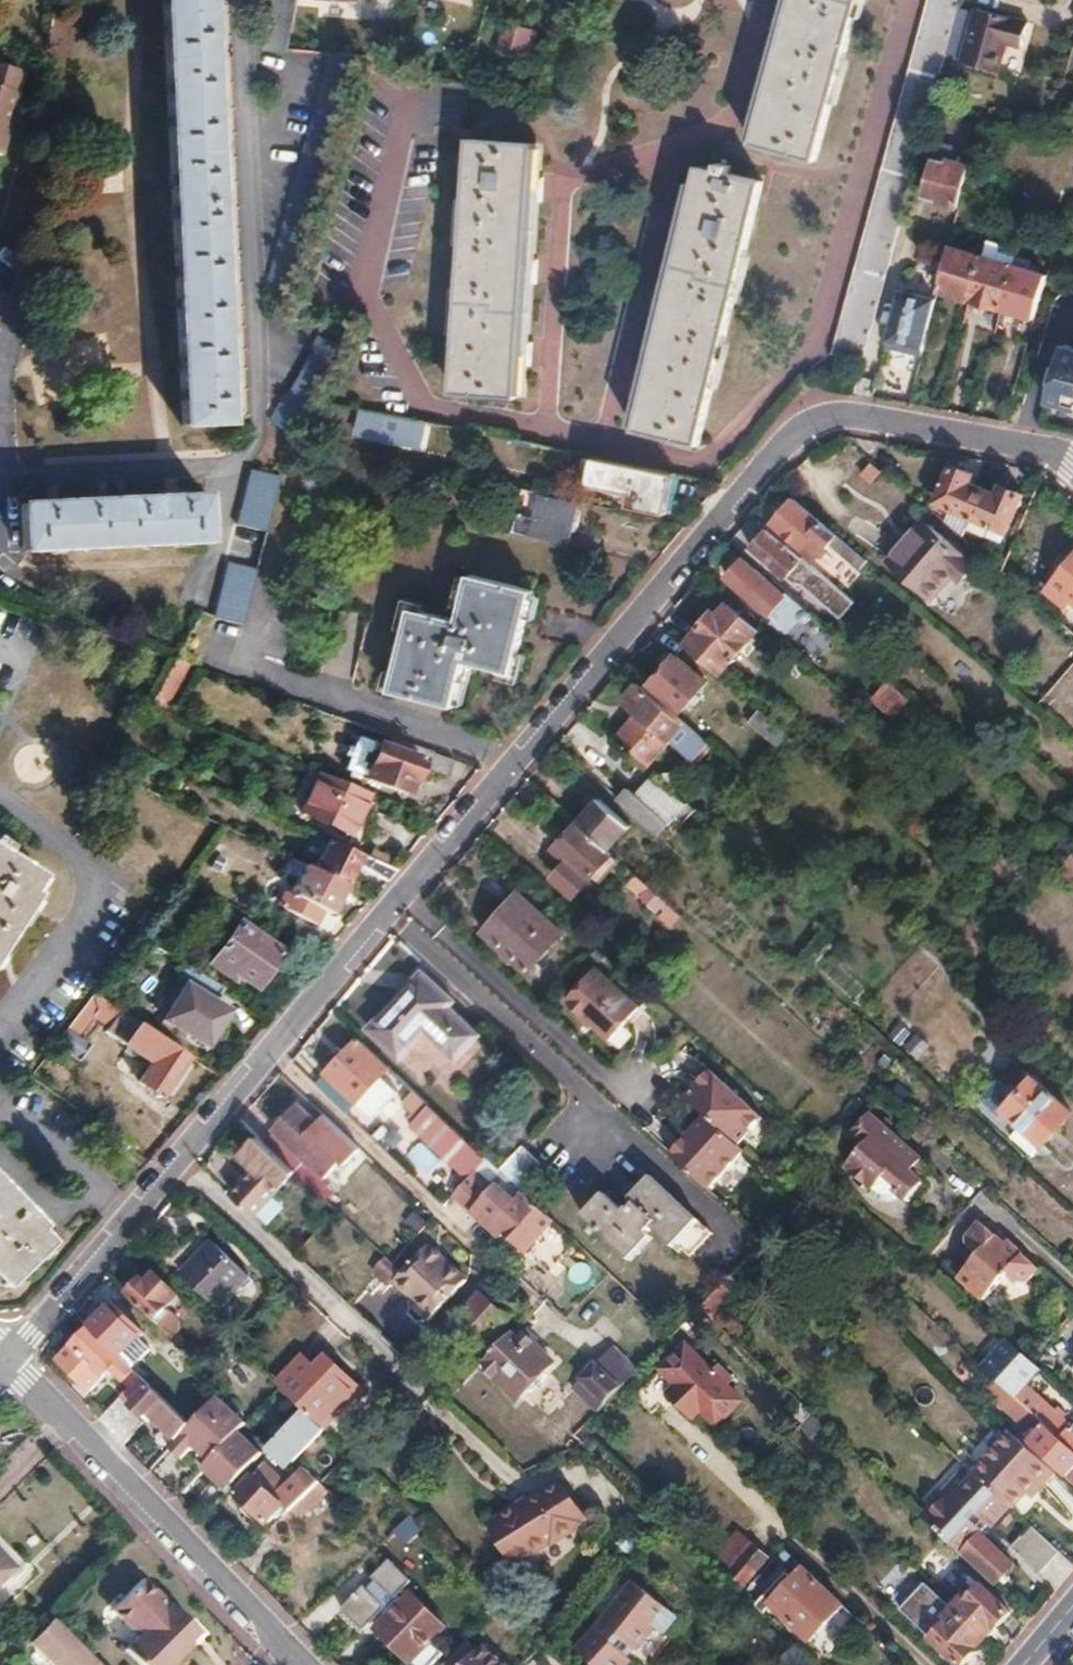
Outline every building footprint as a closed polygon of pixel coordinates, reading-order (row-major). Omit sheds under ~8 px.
[(182,425),(229,423),(209,0),(162,0),(182,425)] [(267,48),(285,49),(295,0),(276,0),(267,48)] [(757,144),(819,161),(864,0),(796,0),(757,144)] [(833,353),(863,361),(901,219),(932,105),(946,52),(959,5),(960,0),(929,0),(833,353)] [(959,5),(946,52),(962,56),(961,60),(997,69),(1005,41),(1021,45),(1028,19),(976,6),(976,9),(959,5)] [(507,24),(501,50),(513,53),(519,27),(507,24)] [(519,27),(513,53),(525,56),(532,31),(519,27)] [(21,72),(0,66),(0,154),(21,72)] [(478,140),(457,394),(520,400),(544,145),(478,140)] [(939,144),(926,194),(938,197),(937,201),(958,206),(968,164),(949,159),(952,147),(939,144)] [(708,165),(638,427),(700,444),(770,182),(708,165)] [(942,270),(938,289),(970,299),(981,255),(948,245),(946,254),(942,270)] [(924,249),(920,266),(942,270),(946,254),(924,249)] [(981,255),(970,299),(1002,308),(1013,264),(981,255)] [(1013,264),(1002,308),(1034,318),(1047,274),(1013,264)] [(899,290),(885,346),(922,355),(935,299),(899,290)] [(318,333),(269,420),(296,435),(317,400),(346,349),(318,333)] [(1041,401),(1072,411),(1072,351),(1058,346),(1041,401)] [(428,421),(359,409),(353,438),(423,451),(428,421)] [(597,457),(593,478),(620,483),(624,463),(597,457)] [(636,465),(628,504),(665,512),(673,473),(636,465)] [(953,466),(936,504),(971,519),(984,489),(971,484),(974,475),(953,466)] [(249,470),(236,525),(265,531),(279,477),(249,470)] [(971,519),(967,529),(987,538),(992,528),(1006,534),(1023,495),(1003,487),(999,495),(984,489),(971,519)] [(517,513),(513,531),(567,544),(576,502),(540,493),(534,517),(517,513)] [(205,494),(21,505),(23,551),(208,541),(205,494)] [(795,499),(774,523),(804,550),(818,562),(832,545),(839,537),(826,525),(795,499)] [(924,521),(892,559),(933,597),(952,576),(961,583),(976,566),(924,521)] [(802,560),(768,530),(752,549),(793,584),(803,585),(841,619),(855,603),(804,558),(802,560)] [(832,545),(863,572),(871,563),(839,537),(832,545)] [(744,558),(728,577),(771,614),(787,595),(744,558)] [(1044,592),(1064,609),(1070,601),(1072,603),(1072,558),(1044,592)] [(227,561),(213,617),(241,623),(256,568),(227,561)] [(412,609),(392,690),(457,706),(466,661),(515,672),(534,589),(470,574),(459,620),(412,609)] [(702,629),(688,644),(721,673),(735,658),(737,659),(762,631),(731,604),(720,616),(714,610),(699,626),(702,629)] [(807,608),(799,618),(812,630),(822,621),(807,608)] [(779,636),(768,647),(782,659),(792,647),(779,636)] [(677,655),(651,683),(682,711),(709,682),(677,655)] [(175,657),(150,703),(162,708),(188,662),(175,657)] [(639,713),(616,740),(646,767),(671,739),(691,757),(706,741),(685,722),(639,682),(624,699),(639,713)] [(895,685),(887,693),(906,711),(914,702),(895,685)] [(887,693),(878,703),(897,720),(906,711),(887,693)] [(762,709),(751,722),(778,746),(790,733),(762,709)] [(377,742),(364,777),(407,792),(412,778),(415,779),(420,764),(448,773),(454,758),(426,748),(422,758),(377,742)] [(317,771),(300,812),(350,834),(368,792),(317,771)] [(629,789),(618,801),(658,837),(676,817),(682,823),(694,810),(658,778),(639,798),(629,789)] [(601,799),(579,823),(610,850),(631,826),(601,799)] [(570,860),(553,880),(574,899),(614,854),(610,850),(579,823),(557,848),(570,860)] [(326,838),(313,867),(345,883),(353,866),(385,880),(395,868),(326,838)] [(35,892),(30,889),(39,874),(1,851),(4,846),(0,844),(0,950),(35,892)] [(1053,876),(1062,884),(1072,872),(1072,854),(1053,876)] [(303,862),(281,908),(314,923),(322,907),(332,911),(345,883),(313,867),(303,862)] [(637,874),(629,883),(657,910),(661,906),(666,910),(671,905),(637,874)] [(518,893),(485,930),(530,971),(564,933),(518,893)] [(666,910),(661,915),(674,926),(683,916),(671,905),(666,910)] [(237,920),(209,962),(229,975),(231,972),(255,987),(281,949),(237,920)] [(184,982),(163,1018),(207,1044),(228,1008),(213,999),(221,984),(184,962),(175,976),(184,982)] [(595,968),(567,999),(611,1039),(628,1020),(638,1008),(595,968)] [(422,971),(370,1028),(401,1058),(428,1030),(457,1057),(479,1034),(449,1007),(455,1001),(422,971)] [(92,991),(54,1041),(78,1059),(90,1044),(77,1033),(93,1011),(109,1023),(106,1029),(151,1060),(138,1080),(160,1095),(186,1054),(92,991)] [(638,1008),(628,1020),(632,1024),(643,1011),(638,1008)] [(905,1026),(895,1042),(920,1059),(931,1044),(905,1026)] [(356,1039),(327,1070),(358,1100),(372,1112),(402,1081),(356,1039)] [(327,1070),(315,1083),(345,1112),(358,1100),(327,1070)] [(712,1072),(688,1099),(707,1116),(741,1146),(765,1119),(712,1072)] [(1032,1077),(1004,1109),(1042,1144),(1071,1112),(1032,1077)] [(413,1089),(402,1101),(409,1109),(406,1113),(414,1120),(410,1124),(467,1179),(475,1171),(487,1158),(413,1089)] [(297,1104),(273,1127),(274,1128),(298,1151),(300,1148),(325,1173),(339,1157),(345,1162),(360,1147),(325,1114),(317,1122),(297,1104)] [(866,1147),(849,1166),(881,1195),(876,1202),(880,1204),(888,1205),(895,1204),(900,1202),(905,1197),(909,1201),(924,1184),(921,1181),(912,1173),(923,1161),(871,1113),(852,1134),(866,1147)] [(707,1116),(672,1155),(710,1191),(746,1151),(741,1146),(707,1116)] [(274,1128),(262,1139),(278,1154),(285,1146),(294,1155),(298,1151),(274,1128)] [(255,1170),(232,1194),(256,1216),(288,1184),(299,1194),(309,1185),(278,1154),(262,1139),(260,1137),(241,1156),(255,1170)] [(285,1146),(278,1154),(309,1185),(313,1189),(321,1181),(294,1155),(285,1146)] [(523,1146),(510,1160),(524,1175),(515,1185),(523,1192),(545,1168),(523,1146)] [(510,1160),(500,1170),(506,1176),(515,1185),(524,1175),(510,1160)] [(923,1161),(912,1173),(921,1181),(932,1169),(923,1161)] [(467,1179),(454,1192),(491,1227),(495,1223),(525,1252),(554,1221),(523,1192),(515,1185),(506,1176),(494,1188),(475,1171),(467,1179)] [(605,1193),(584,1215),(630,1259),(652,1236),(647,1232),(652,1226),(673,1246),(698,1220),(651,1175),(630,1197),(635,1202),(630,1208),(628,1206),(624,1210),(605,1193)] [(3,1286),(50,1241),(37,1228),(41,1224),(0,1182),(0,1283),(3,1286)] [(321,1196),(315,1202),(323,1210),(329,1204),(321,1196)] [(980,1257),(961,1279),(987,1303),(1010,1277),(1018,1285),(1028,1283),(1039,1271),(1009,1243),(1005,1247),(997,1239),(981,1225),(968,1238),(969,1247),(980,1257)] [(1000,1235),(997,1239),(1005,1247),(1009,1243),(1000,1235)] [(212,1239),(182,1271),(220,1309),(250,1277),(212,1239)] [(430,1243),(424,1250),(439,1263),(445,1257),(430,1243)] [(424,1250),(397,1278),(419,1299),(414,1304),(429,1319),(467,1278),(445,1257),(439,1263),(424,1250)] [(591,1285),(593,1265),(572,1263),(570,1283),(591,1285)] [(143,1279),(129,1294),(154,1318),(152,1320),(163,1331),(169,1336),(175,1330),(159,1314),(177,1296),(156,1275),(147,1284),(143,1279)] [(724,1284),(699,1309),(710,1319),(734,1294),(724,1284)] [(481,1294),(457,1319),(482,1344),(507,1318),(481,1294)] [(113,1304),(90,1328),(122,1359),(145,1335),(113,1304)] [(90,1328),(59,1360),(90,1391),(111,1369),(130,1387),(100,1418),(111,1430),(128,1411),(133,1407),(151,1387),(122,1359),(90,1328)] [(163,1331),(151,1343),(173,1365),(186,1353),(169,1336),(163,1331)] [(510,1332),(481,1363),(517,1397),(525,1388),(528,1391),(540,1384),(546,1372),(544,1369),(553,1359),(532,1339),(525,1346),(510,1332)] [(1008,1340),(1002,1347),(1036,1378),(1043,1371),(1031,1360),(1008,1340)] [(687,1346),(663,1371),(678,1386),(670,1394),(695,1419),(702,1410),(718,1426),(742,1401),(687,1346)] [(983,1369),(1011,1395),(1072,1452),(1072,1425),(1070,1429),(1026,1389),(1036,1378),(1002,1347),(983,1369)] [(304,1355),(276,1384),(304,1411),(325,1431),(364,1390),(327,1354),(316,1366),(304,1355)] [(596,1365),(584,1378),(606,1401),(620,1388),(596,1365)] [(151,1387),(133,1407),(150,1424),(154,1421),(176,1442),(191,1426),(151,1387)] [(176,1442),(171,1448),(182,1458),(193,1446),(209,1462),(202,1470),(226,1493),(263,1454),(239,1430),(247,1422),(221,1395),(191,1426),(176,1442)] [(1004,1402),(1009,1406),(1005,1410),(1034,1438),(1030,1443),(1072,1483),(1072,1452),(1011,1395),(1004,1402)] [(804,1407),(795,1416),(803,1424),(813,1415),(804,1407)] [(128,1411),(111,1430),(124,1443),(142,1425),(128,1411)] [(304,1411),(269,1449),(289,1469),(325,1431),(304,1411)] [(1011,1433),(976,1474),(1010,1506),(1014,1510),(1038,1483),(1043,1487),(1055,1474),(1011,1433)] [(18,1450),(6,1476),(24,1484),(35,1458),(18,1450)] [(308,1469),(299,1478),(312,1491),(321,1482),(308,1469)] [(263,1470),(236,1496),(247,1505),(242,1511),(251,1520),(256,1514),(268,1526),(286,1508),(289,1512),(312,1491),(299,1478),(291,1486),(284,1478),(277,1484),(263,1470)] [(955,1486),(948,1494),(987,1530),(1010,1506),(976,1474),(961,1491),(955,1486)] [(494,1524),(491,1526),(517,1565),(551,1541),(553,1544),(584,1523),(583,1520),(586,1518),(559,1479),(525,1503),(523,1500),(492,1521),(494,1524)] [(289,1512),(251,1550),(264,1563),(296,1530),(294,1526),(311,1509),(318,1516),(336,1499),(323,1484),(321,1482),(312,1491),(289,1512)] [(948,1494),(925,1519),(963,1555),(965,1553),(998,1585),(1016,1565),(983,1535),(987,1530),(948,1494)] [(256,1514),(251,1520),(263,1531),(268,1526),(256,1514)] [(1031,1526),(1014,1546),(1035,1571),(1056,1549),(1031,1526)] [(36,1571),(19,1554),(16,1557),(0,1542),(0,1608),(36,1571)] [(751,1549),(731,1572),(744,1584),(765,1561),(751,1549)] [(923,1565),(943,1581),(955,1566),(935,1550),(923,1565)] [(805,1570),(772,1606),(811,1642),(844,1607),(805,1570)] [(188,1645),(186,1638),(180,1615),(168,1603),(165,1606),(141,1581),(126,1595),(110,1612),(134,1637),(122,1650),(137,1664),(169,1664),(188,1645)] [(629,1581),(598,1621),(634,1650),(653,1627),(661,1633),(675,1616),(629,1581)] [(964,1598),(953,1610),(986,1641),(1010,1615),(981,1588),(968,1602),(964,1598)] [(377,1632),(411,1664),(433,1664),(444,1654),(432,1642),(447,1628),(414,1595),(377,1632)] [(932,1640),(959,1664),(963,1664),(986,1641),(953,1610),(942,1622),(946,1626),(932,1640)] [(195,1630),(180,1615),(186,1638),(195,1630)] [(93,1662),(50,1621),(26,1645),(47,1664),(96,1664),(93,1662)] [(473,1634),(467,1640),(477,1649),(483,1644),(473,1634)] [(442,1664),(461,1664),(477,1649),(467,1640),(442,1664)] [(18,1654),(6,1642),(0,1648),(0,1664),(7,1664),(18,1654)] [(483,1644),(477,1649),(461,1664),(504,1664),(483,1644)] [(781,1659),(787,1664),(814,1664),(793,1645),(781,1659)]
